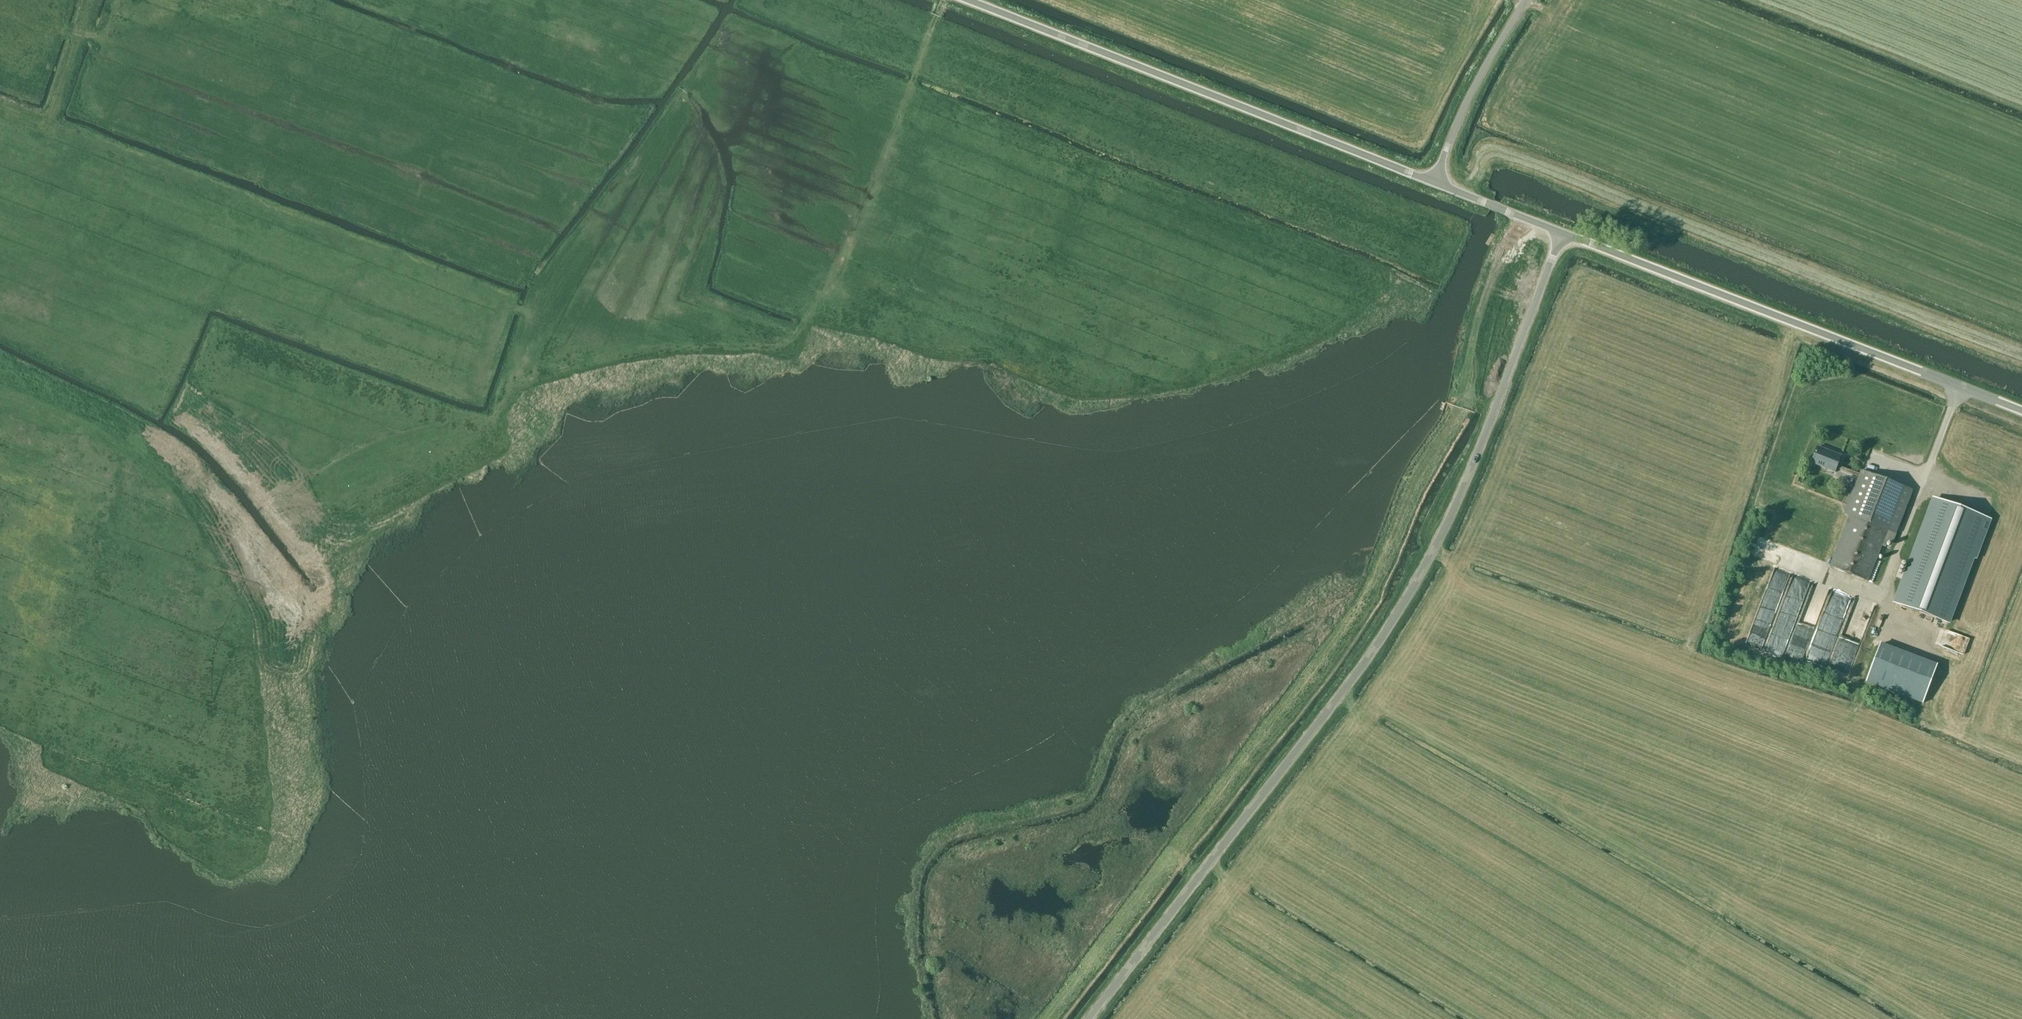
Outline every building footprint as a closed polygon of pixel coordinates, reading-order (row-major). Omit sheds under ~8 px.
[(1868,581),(1887,530),(1896,533),(1912,490),(1861,471),(1860,474),(1837,465),(1841,456),(1818,447),(1811,463),(1835,472),(1836,468),(1859,476),(1845,514),(1849,516),(1830,566),(1868,581)] [(1932,498),(1893,603),(1950,624),(1974,559),(1977,560),(1992,520),(1932,498)]
